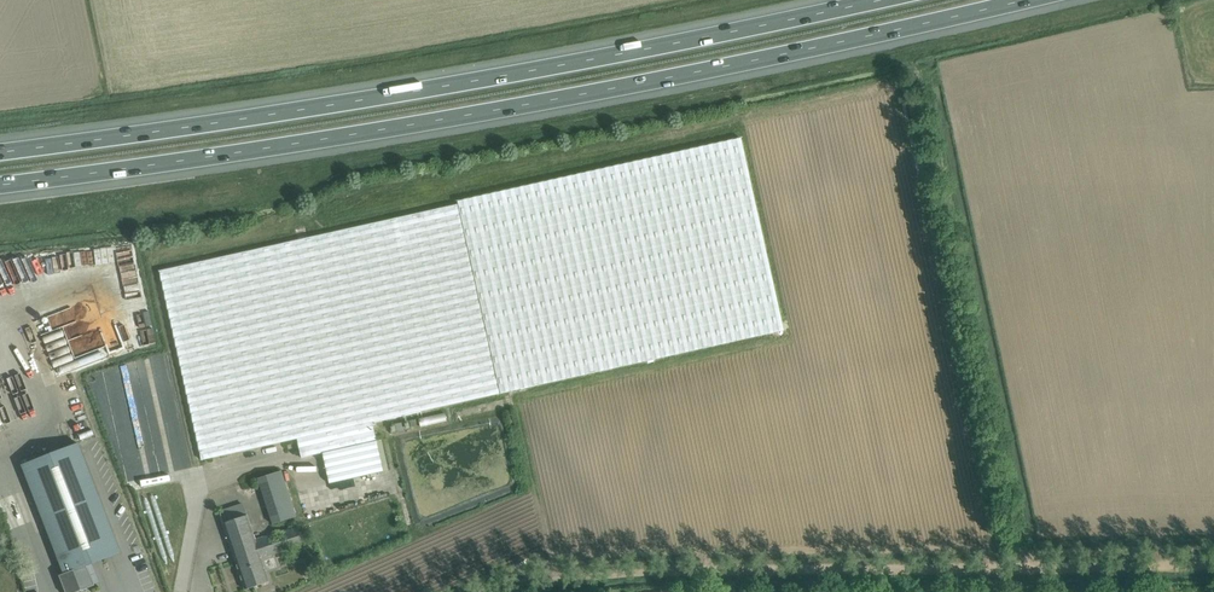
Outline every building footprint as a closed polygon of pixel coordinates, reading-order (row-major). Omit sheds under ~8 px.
[(372,422),(499,394),(783,329),(741,138),(457,201),(458,204),(160,271),(202,461),(297,439),(301,458),(322,452),(326,472),(329,483),(383,471),(372,422)] [(75,342),(77,354),(95,351),(93,339),(75,342)] [(94,585),(87,566),(121,553),(78,443),(21,465),(63,574),(58,575),(65,591),(77,591),(94,585)] [(257,478),(272,524),(296,516),(282,471),(257,478)] [(303,545),(299,534),(297,526),(255,539),(243,504),(219,512),(245,590),(269,582),(261,557),(271,554),(272,556),(303,545)]
